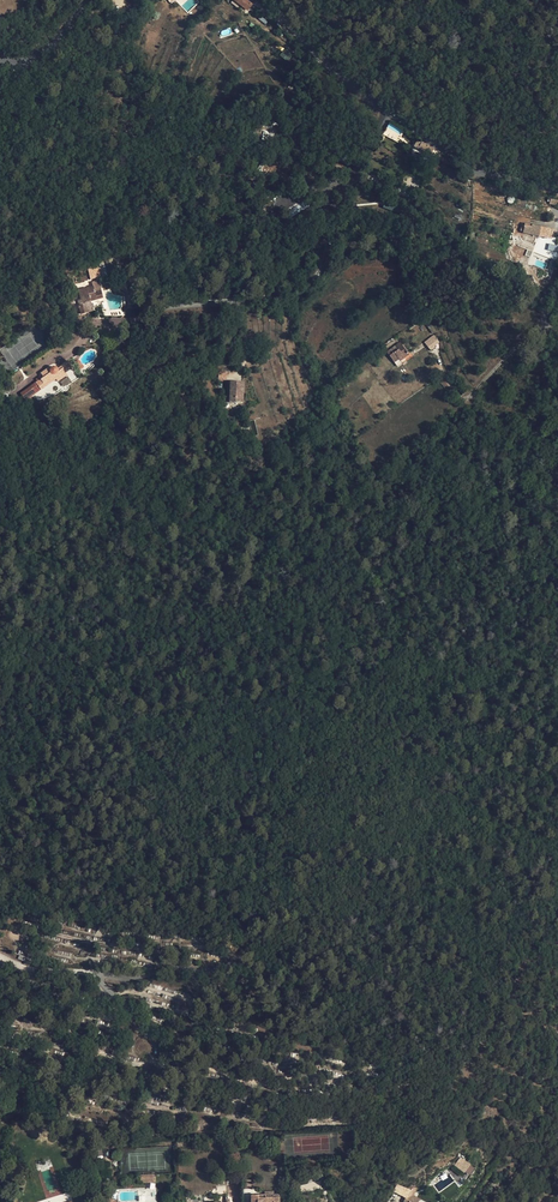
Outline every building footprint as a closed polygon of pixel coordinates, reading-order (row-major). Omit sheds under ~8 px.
[(284,49),(280,56),(287,60),(291,53),(284,49)] [(322,61),(318,56),(314,60),(319,64),(322,61)] [(429,142),(428,141),(424,147),(434,153),(432,155),(436,157),(438,153),(436,151),(438,147),(429,142)] [(541,233),(543,224),(531,222),(530,223),(524,222),(522,229),(541,233)] [(543,224),(541,233),(550,235),(552,226),(543,224)] [(557,248),(557,246),(550,243),(548,249),(557,252),(557,248)] [(100,278),(98,266),(88,267),(90,279),(100,278)] [(92,301),(104,298),(99,280),(92,282),(93,285),(77,289),(80,299),(77,300),(80,314),(94,311),(92,301)] [(436,325),(430,313),(424,317),(432,328),(436,325)] [(440,331),(438,328),(426,337),(432,345),(435,343),(434,342),(440,338),(437,335),(440,332),(440,331)] [(393,339),(384,344),(387,348),(395,342),(393,339)] [(402,357),(405,355),(411,350),(402,339),(397,344),(399,347),(391,353),(395,359),(401,355),(402,357)] [(388,350),(391,353),(399,347),(397,344),(388,350)] [(406,358),(405,355),(402,357),(401,355),(395,359),(399,364),(406,358)] [(43,377),(21,393),(26,399),(56,377),(58,379),(67,372),(66,370),(72,366),(67,361),(60,366),(54,366),(49,367),(40,373),(43,377)] [(232,378),(234,399),(246,398),(244,378),(232,378)] [(471,1164),(461,1157),(454,1165),(464,1173),(471,1164)] [(242,1180),(243,1189),(252,1189),(251,1180),(242,1180)] [(412,1200),(418,1188),(417,1188),(412,1187),(410,1190),(397,1184),(393,1192),(406,1198),(404,1201),(416,1201),(412,1200)] [(227,1194),(226,1186),(218,1187),(217,1187),(218,1195),(227,1194)]
